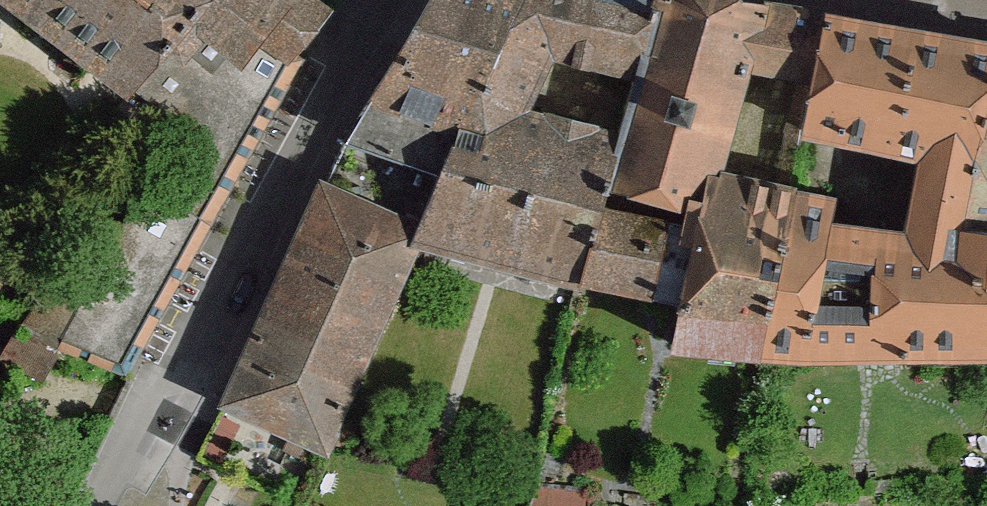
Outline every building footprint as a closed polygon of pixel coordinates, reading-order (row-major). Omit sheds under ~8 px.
[(191,131),(213,101),(199,88),(234,46),(247,56),(265,35),(287,48),(319,10),(303,0),(280,0),(278,2),(275,0),(14,0),(191,131)] [(394,58),(481,89),(522,0),(431,0),(394,58)] [(440,170),(420,247),(576,288),(598,206),(606,181),(621,131),(528,107),(552,54),(637,73),(655,0),(522,0),(481,89),(440,170)] [(825,16),(730,0),(655,0),(637,73),(621,131),(606,181),(689,207),(706,213),(715,173),(748,67),(814,79),(825,16)] [(953,158),(945,192),(931,191),(922,236),(831,222),(836,198),(795,192),(761,351),(809,355),(986,353),(986,232),(961,227),(986,118),(986,43),(825,16),(814,79),(805,129),(953,158)] [(304,57),(287,48),(265,35),(247,56),(234,46),(199,88),(213,101),(191,131),(152,178),(59,349),(127,378),(304,57)] [(440,170),(481,89),(394,58),(348,135),(440,170)] [(961,227),(986,232),(986,118),(961,227)] [(440,170),(348,135),(226,400),(324,449),(331,453),(420,247),(440,170)] [(684,226),(598,206),(576,288),(681,299),(672,343),(761,351),(795,192),(715,173),(706,213),(689,207),(684,226)] [(54,354),(15,334),(4,353),(42,375),(54,354)]
